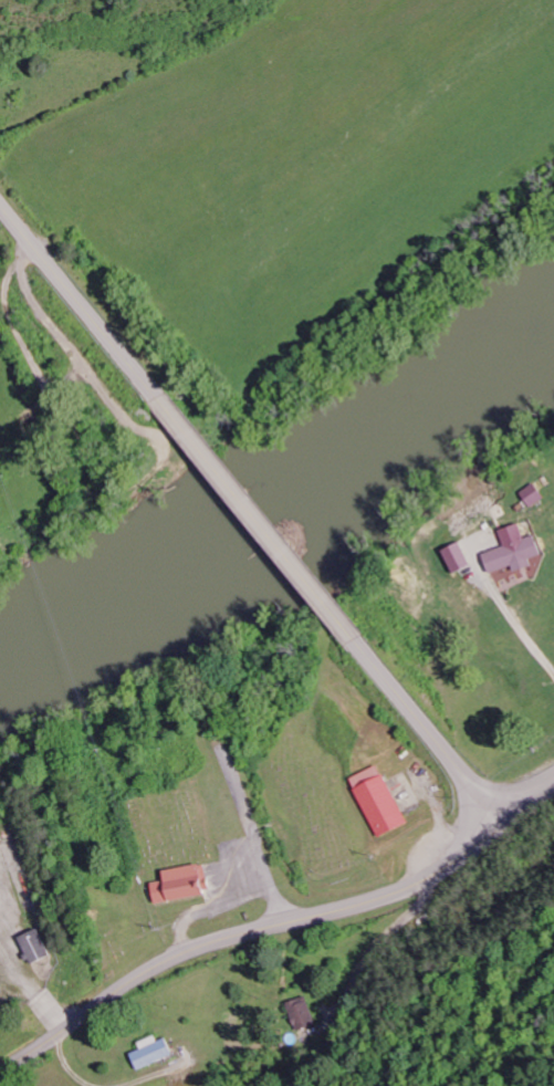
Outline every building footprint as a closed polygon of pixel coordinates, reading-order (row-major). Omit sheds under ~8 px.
[(532,508),(548,501),(541,485),(525,492),(532,508)] [(489,554),(497,582),(515,577),(517,584),(529,581),(526,570),(536,567),(534,559),(546,556),(540,537),(528,540),(524,525),(504,531),(509,548),(489,554)] [(475,567),(464,544),(447,552),(458,575),(475,567)] [(381,840),(410,827),(384,766),(354,779),(381,840)] [(167,873),(169,882),(155,885),(159,906),(216,895),(211,865),(167,873)] [(54,957),(41,930),(22,939),(34,966),(54,957)] [(321,1026),(309,998),(291,1006),(302,1034),(321,1026)] [(179,1056),(169,1036),(145,1047),(147,1050),(136,1056),(144,1072),(179,1056)]
